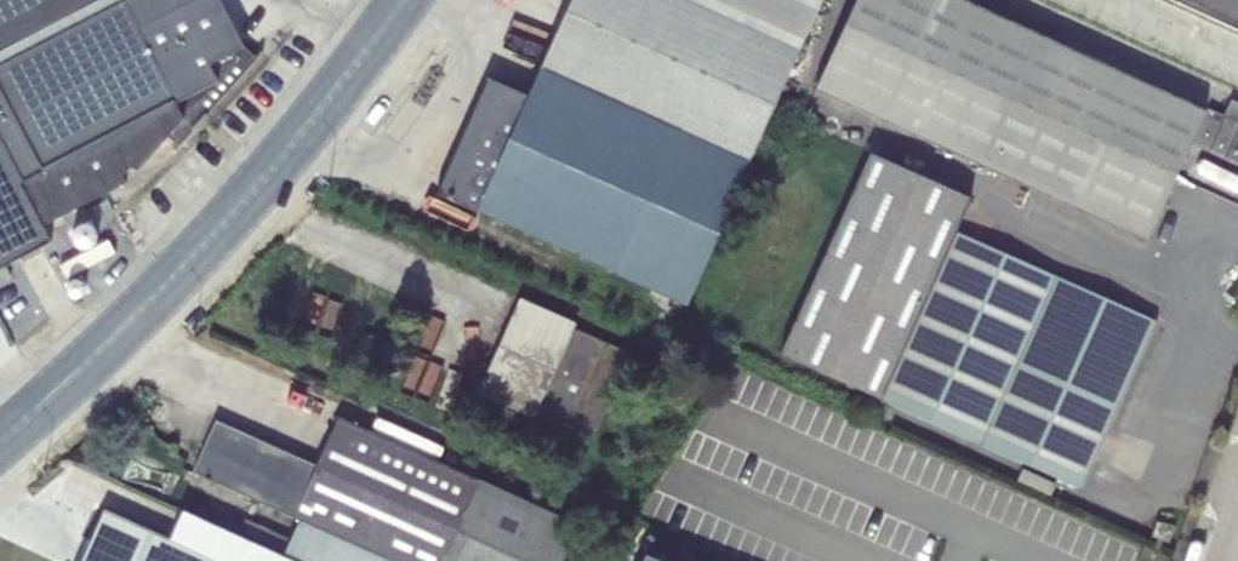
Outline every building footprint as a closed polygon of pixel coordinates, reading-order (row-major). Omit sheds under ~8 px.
[(175,102),(184,118),(166,137),(175,145),(172,149),(173,151),(192,130),(193,131),(207,115),(207,114),(262,53),(260,52),(255,57),(242,46),(218,0),(101,0),(0,53),(0,125),(5,123),(32,175),(175,102)] [(101,0),(0,0),(0,53),(101,0)] [(540,67),(681,130),(749,161),(821,0),(570,0),(540,67)] [(814,90),(1146,241),(1191,144),(1237,165),(1237,103),(1230,99),(1222,116),(1207,109),(1206,111),(963,0),(856,0),(814,90)] [(1237,33),(1237,0),(1167,0),(1237,33)] [(681,130),(540,67),(527,97),(488,79),(437,192),(618,275),(681,130)] [(5,123),(0,125),(0,141),(42,226),(125,183),(120,173),(132,167),(136,171),(166,137),(184,118),(175,102),(32,175),(5,123)] [(681,130),(618,275),(684,305),(749,161),(681,130)] [(51,242),(42,226),(0,141),(0,268),(51,242)] [(870,154),(780,354),(1081,490),(1156,322),(956,232),(969,198),(870,154)] [(478,388),(535,413),(573,328),(517,303),(516,305),(480,386),(479,386),(478,388)] [(632,353),(573,328),(535,413),(593,439),(632,353)] [(579,524),(430,458),(436,443),(365,411),(359,426),(339,418),(316,468),(215,421),(192,472),(300,519),(291,538),(244,518),(235,536),(290,560),(562,560),(579,524)] [(235,536),(183,512),(170,539),(104,510),(81,560),(290,560),(235,536)]
